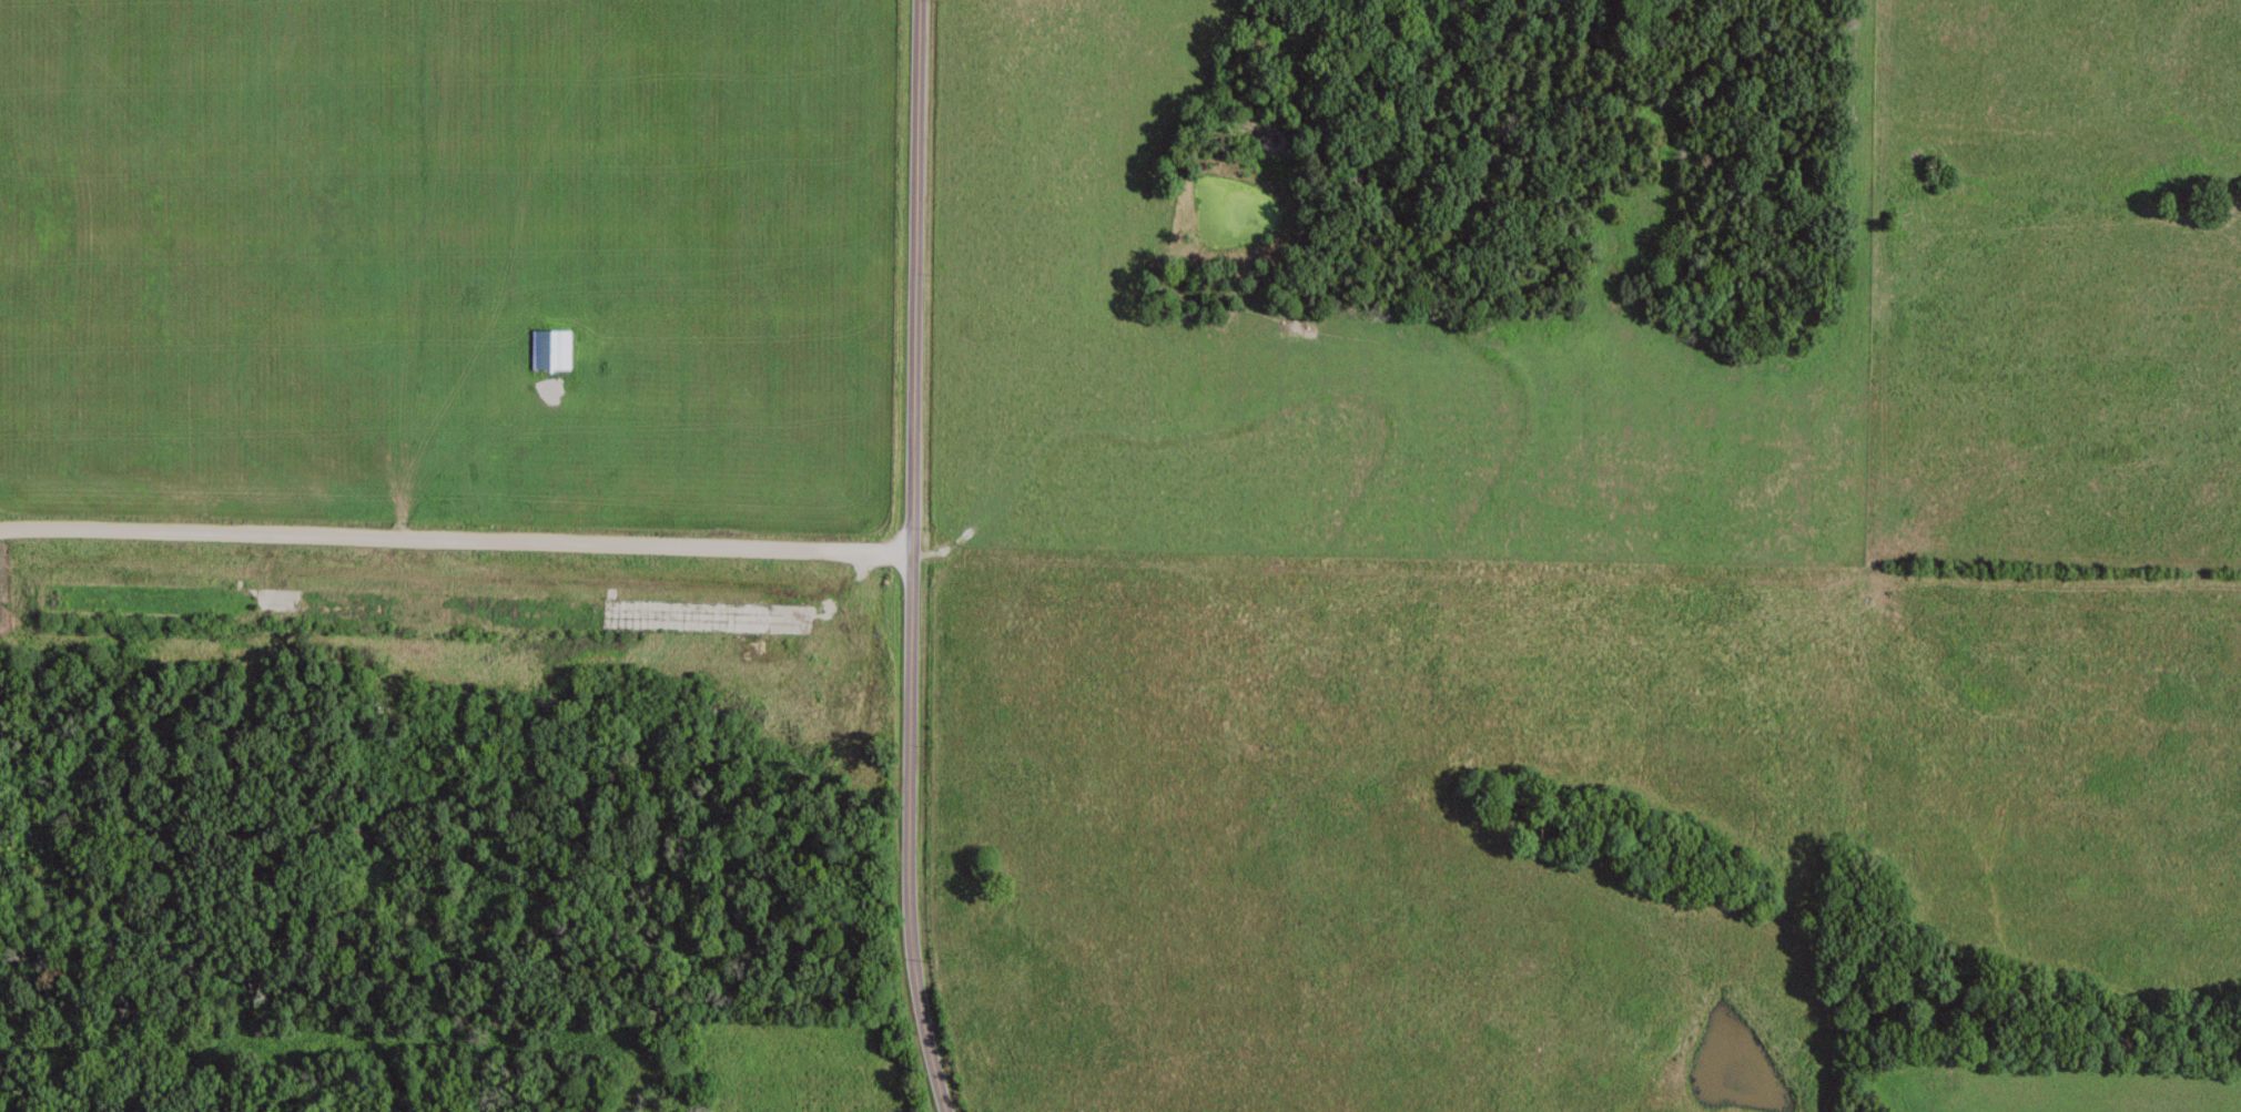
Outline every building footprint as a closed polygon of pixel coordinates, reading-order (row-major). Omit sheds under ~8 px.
[(536,369),(575,369),(575,328),(536,328),(536,369)] [(308,589),(307,609),(264,608),(264,585),(47,581),(47,615),(776,630),(777,599),(308,589)]
